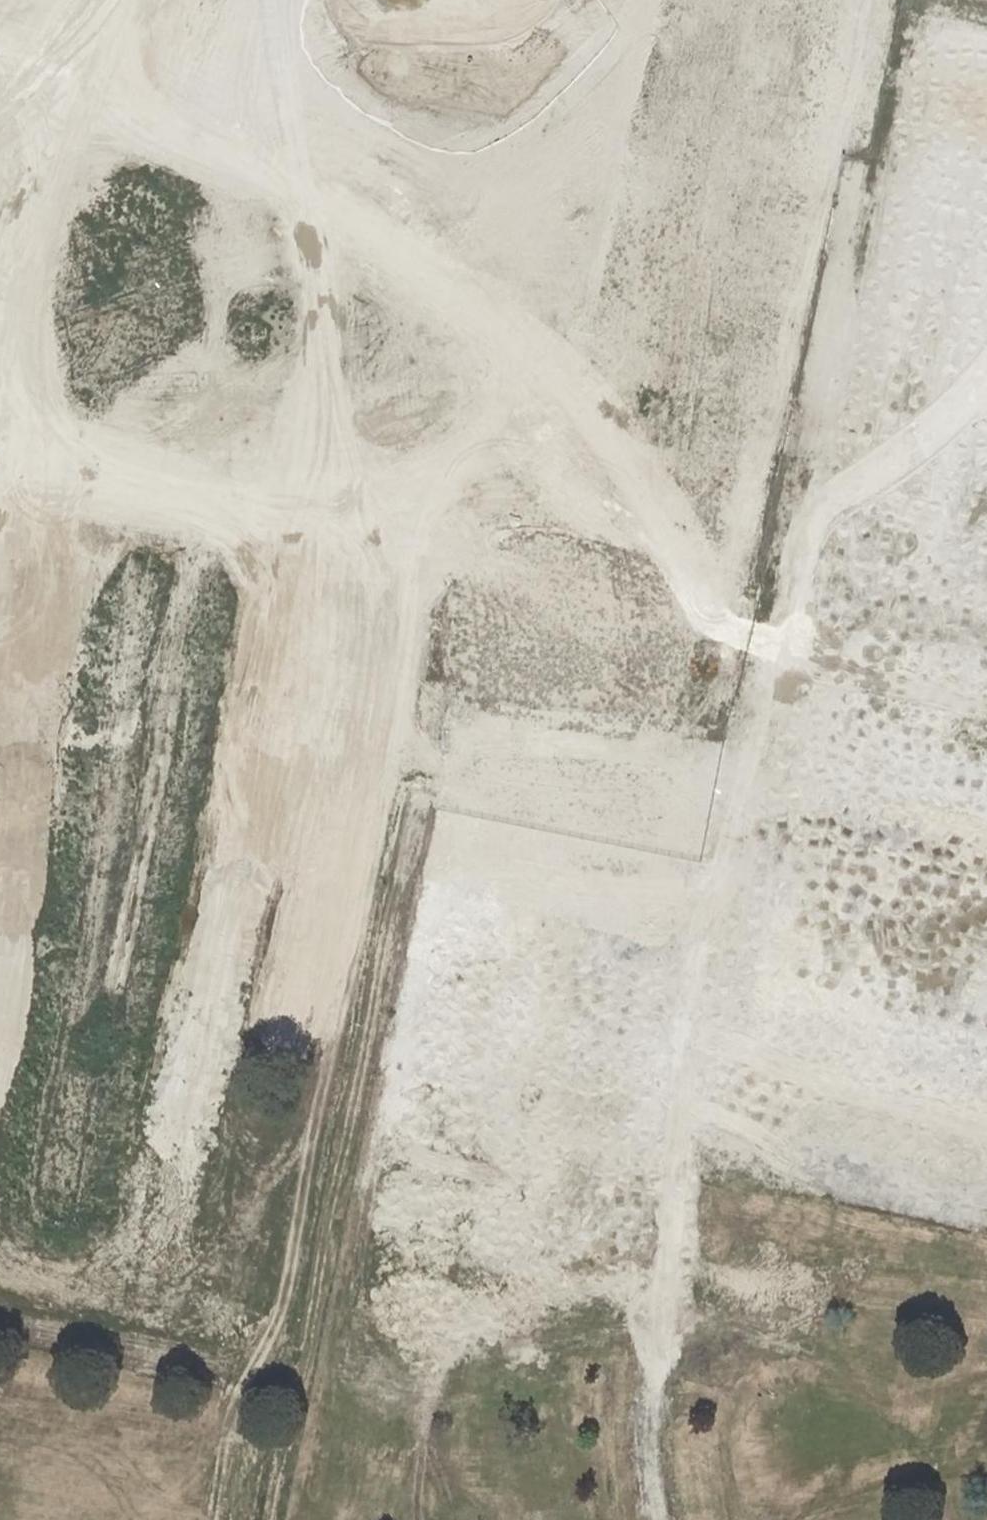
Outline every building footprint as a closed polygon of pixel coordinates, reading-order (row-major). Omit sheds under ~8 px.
[(863,257),(870,210),(833,204),(825,252),(863,257)] [(808,384),(828,387),(847,264),(826,260),(808,369),(810,369),(808,384)] [(772,680),(526,630),(517,675),(763,724),(772,680)]
